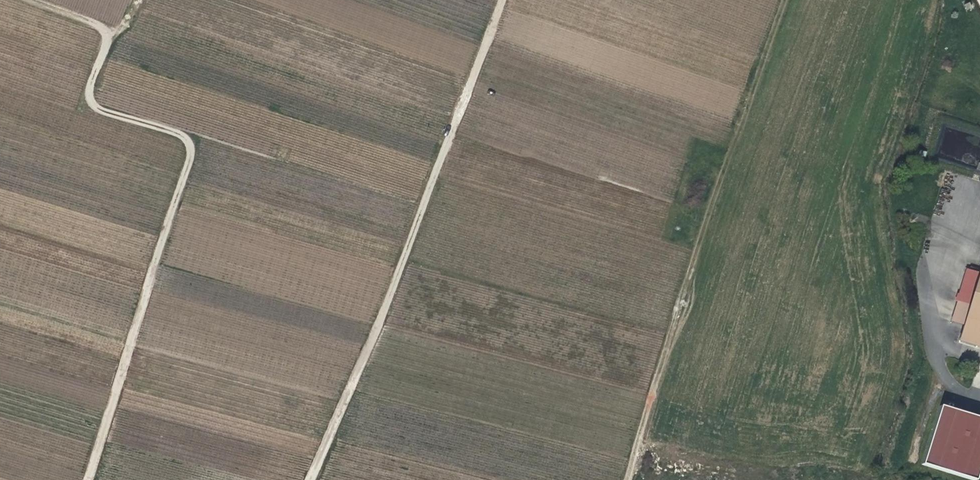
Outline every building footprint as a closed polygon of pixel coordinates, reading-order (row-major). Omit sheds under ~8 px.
[(964,324),(979,276),(979,274),(967,269),(951,320),(964,324)] [(959,339),(979,346),(979,276),(964,324),(959,339)] [(966,479),(975,479),(979,463),(979,421),(938,408),(920,466),(966,479)]
